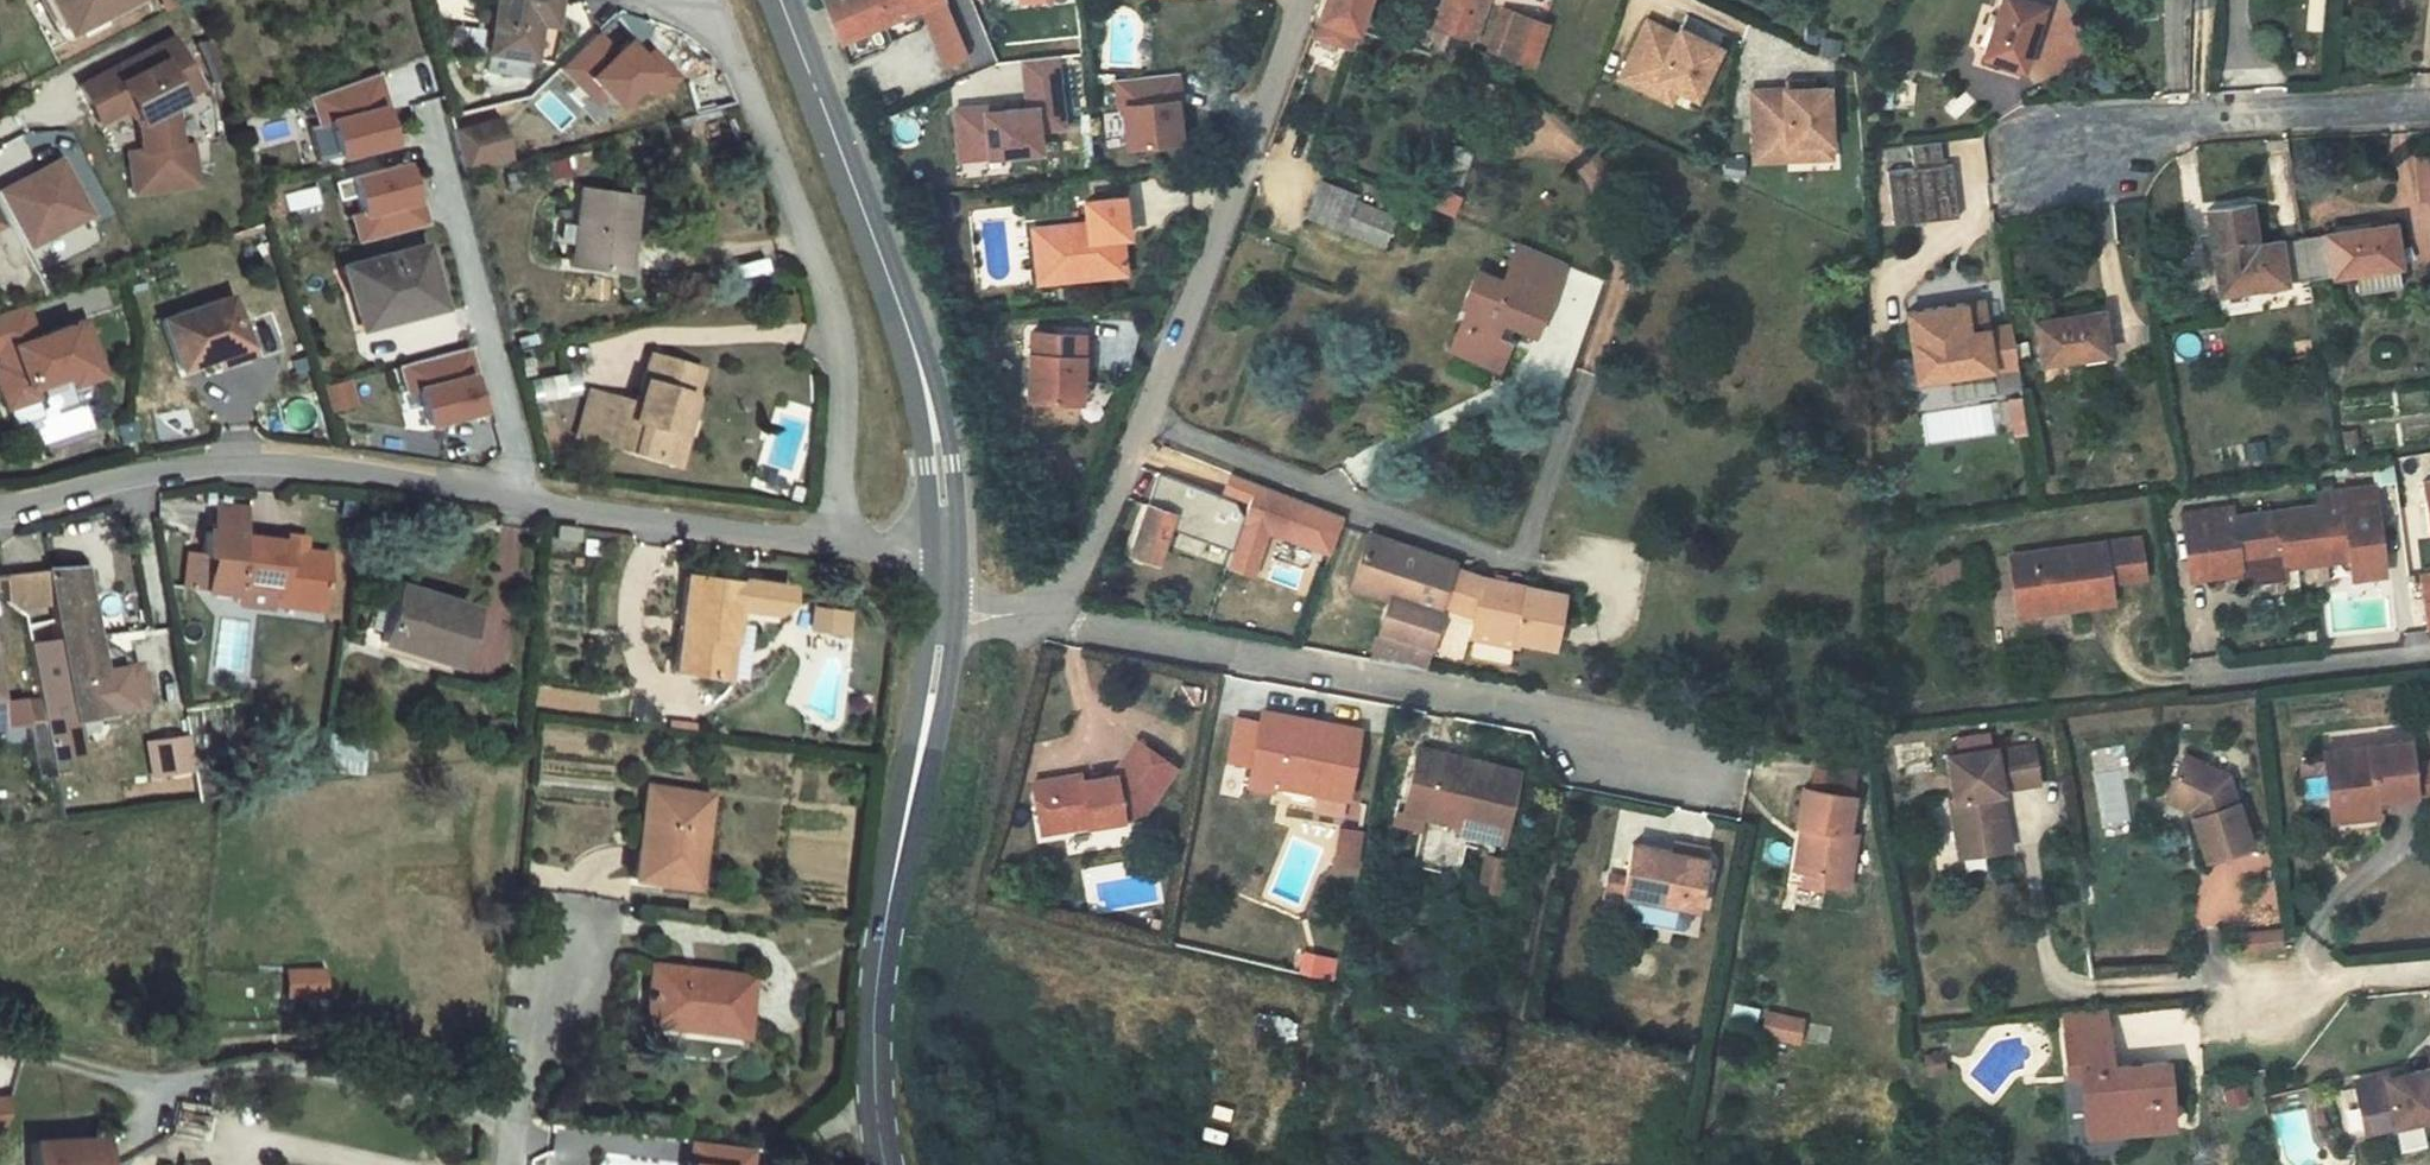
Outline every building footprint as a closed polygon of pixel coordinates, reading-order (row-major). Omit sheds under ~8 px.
[(51,18),(81,76),(158,36),(140,0),(85,0),(51,18)] [(493,58),(535,65),(541,30),(557,33),(563,0),(504,0),(493,58)] [(842,43),(922,10),(947,73),(971,63),(945,0),(825,0),(842,43)] [(1345,74),(1374,5),(1362,0),(1327,0),(1304,58),(1345,74)] [(1498,7),(1481,0),(1454,0),(1431,58),(1473,73),(1498,7)] [(2039,19),(2002,5),(1979,67),(2017,82),(2039,19)] [(636,44),(620,58),(600,36),(564,69),(597,106),(609,96),(624,112),(651,88),(659,98),(680,79),(655,52),(649,58),(636,44)] [(1674,53),(1645,40),(1619,97),(1650,111),(1656,98),(1676,106),(1696,115),(1718,65),(1677,47),(1674,53)] [(1516,52),(1501,47),(1486,87),(1501,92),(1516,52)] [(1544,62),(1516,52),(1501,92),(1529,103),(1544,62)] [(989,107),(956,110),(961,163),(1044,155),(1042,128),(1067,126),(1061,63),(1025,66),(1029,111),(990,114),(989,107)] [(186,67),(141,91),(150,93),(189,73),(186,67)] [(213,118),(189,73),(150,93),(141,91),(94,115),(114,152),(139,139),(151,149),(155,179),(143,181),(148,222),(211,214),(205,173),(192,175),(188,141),(184,133),(213,118)] [(314,99),(324,127),(317,129),(325,161),(346,156),(347,158),(402,145),(393,109),(382,75),(314,99)] [(1182,95),(1120,101),(1122,127),(1127,127),(1131,168),(1184,162),(1180,122),(1184,121),(1182,95)] [(1676,106),(1656,98),(1650,111),(1670,120),(1676,106)] [(1788,102),(1750,101),(1749,172),(1783,172),(1783,157),(1827,157),(1828,103),(1812,102),(1788,102)] [(507,124),(461,135),(471,175),(517,165),(507,124)] [(1896,178),(1870,181),(1877,234),(1942,225),(1935,172),(1926,174),(1923,150),(1893,154),(1896,178)] [(1827,157),(1783,157),(1783,172),(1827,173),(1827,157)] [(361,243),(429,226),(413,165),(360,178),(369,214),(355,218),(361,243)] [(1449,179),(1430,228),(1445,234),(1465,186),(1449,179)] [(641,202),(587,195),(576,274),(629,282),(641,202)] [(1310,202),(1298,235),(1333,249),(1377,266),(1388,237),(1344,221),(1346,215),(1310,202)] [(2233,215),(2191,221),(2205,303),(2292,289),(2286,247),(2240,254),(2233,215)] [(1123,259),(1119,220),(1082,224),(1084,245),(1033,251),(1037,290),(1081,286),(1082,300),(1121,296),(1119,270),(1113,266),(1112,260),(1123,259)] [(11,254),(0,232),(0,261),(11,254)] [(2377,233),(2286,247),(2292,289),(2337,282),(2381,276),(2383,275),(2377,233)] [(432,251),(356,272),(371,325),(416,313),(418,320),(450,311),(432,251)] [(1556,279),(1512,261),(1495,299),(1468,287),(1452,322),(1465,327),(1456,342),(1452,340),(1438,368),(1483,389),(1497,361),(1482,354),(1489,338),(1523,354),(1556,279)] [(2381,276),(2337,282),(2340,301),(2384,294),(2381,276)] [(1081,286),(1037,290),(1039,305),(1082,300),(1081,286)] [(233,303),(168,326),(184,373),(249,349),(233,303)] [(35,404),(33,395),(102,377),(87,320),(32,335),(26,310),(0,317),(0,413),(35,404)] [(1973,310),(1956,313),(1960,341),(1977,338),(1973,310)] [(1956,313),(1896,321),(1906,391),(2006,375),(2001,334),(1977,338),(1960,341),(1956,313)] [(2088,322),(2023,331),(2028,371),(2094,362),(2088,322)] [(412,401),(430,396),(438,424),(489,411),(473,350),(403,368),(412,401)] [(699,399),(708,370),(657,353),(639,407),(594,392),(580,436),(681,469),(703,400),(699,399)] [(1090,355),(1037,353),(1034,421),(1083,423),(1085,378),(1089,378),(1090,355)] [(354,381),(327,388),(333,412),(361,405),(354,381)] [(1235,502),(1158,476),(1148,508),(1175,517),(1171,530),(1233,551),(1244,517),(1235,502)] [(2400,487),(2408,537),(2429,534),(2429,483),(2400,487)] [(1339,518),(1256,490),(1230,564),(1258,574),(1273,532),(1327,551),(1339,518)] [(2212,517),(2181,522),(2190,582),(2221,578),(2223,589),(2268,583),(2267,572),(2309,566),(2333,562),(2336,583),(2367,579),(2354,490),(2299,499),(2301,514),(2214,527),(2212,517)] [(1130,559),(1158,568),(1171,530),(1175,517),(1148,508),(1130,559)] [(223,531),(249,533),(250,514),(219,511),(218,538),(222,539),(223,531)] [(2181,522),(2164,524),(2174,585),(2190,582),(2181,522)] [(284,607),(284,598),(327,602),(332,553),(289,550),(290,545),(248,542),(249,533),(223,531),(222,539),(218,538),(211,538),(209,563),(221,564),(220,575),(214,581),(212,597),(243,599),(243,602),(248,608),(278,611),(284,607)] [(1388,603),(1369,662),(1422,671),(1438,618),(1434,617),(1436,608),(1447,573),(1450,565),(1364,538),(1347,589),(1388,603)] [(2123,544),(1997,563),(2005,620),(2097,606),(2094,586),(2129,580),(2123,544)] [(589,550),(566,547),(564,561),(586,564),(589,550)] [(1938,566),(1923,569),(1928,599),(1943,596),(1938,566)] [(1480,584),(1447,573),(1436,608),(1473,621),(1480,584)] [(1480,584),(1473,621),(1471,633),(1515,639),(1514,642),(1553,647),(1560,597),(1480,584)] [(485,611),(407,592),(395,646),(473,664),(485,611)] [(2426,624),(2422,592),(2408,594),(2412,625),(2426,624)] [(113,597),(55,603),(59,631),(86,628),(106,741),(77,743),(78,755),(139,752),(113,597)] [(746,603),(694,597),(684,692),(749,698),(753,660),(741,659),(745,627),(746,603)] [(326,612),(327,602),(284,598),(284,607),(283,608),(326,612)] [(746,599),(746,603),(745,627),(782,631),(795,621),(797,605),(746,599)] [(5,608),(0,609),(0,761),(30,759),(5,608)] [(860,627),(827,624),(825,643),(858,646),(860,627)] [(1513,649),(1514,642),(1515,639),(1471,633),(1470,643),(1513,649)] [(1283,734),(1256,730),(1254,740),(1247,784),(1245,798),(1266,801),(1268,793),(1315,801),(1313,809),(1344,814),(1354,746),(1313,739),(1312,746),(1282,741),(1283,734)] [(186,736),(140,738),(143,779),(188,776),(186,736)] [(1247,784),(1254,740),(1230,737),(1223,780),(1247,784)] [(2304,755),(2311,807),(2354,802),(2393,796),(2386,744),(2304,755)] [(1078,782),(1030,791),(1038,833),(1085,825),(1086,830),(1138,821),(1171,774),(1134,750),(1112,782),(1079,788),(1078,782)] [(1978,752),(1929,761),(1936,807),(1932,808),(1941,859),(1973,854),(1974,862),(1994,858),(1988,821),(1982,822),(1979,802),(1985,800),(1984,797),(2022,790),(2015,750),(1978,756),(1978,752)] [(2184,815),(2188,823),(2182,825),(2198,870),(2243,854),(2216,780),(2171,758),(2152,803),(2178,817),(2184,815)] [(1456,772),(1413,762),(1399,826),(1420,830),(1422,822),(1457,830),(1504,840),(1516,784),(1467,774),(1465,783),(1454,780),(1456,772)] [(1847,799),(1797,792),(1791,830),(1795,830),(1803,831),(1796,875),(1819,878),(1818,887),(1841,891),(1849,837),(1841,836),(1847,799)] [(1315,801),(1268,793),(1266,801),(1313,809),(1315,801)] [(2356,817),(2354,802),(2311,807),(2313,822),(2356,817)] [(719,814),(657,806),(647,900),(673,903),(674,895),(699,899),(707,840),(716,842),(719,814)] [(1344,814),(1313,809),(1310,828),(1341,833),(1344,814)] [(1457,830),(1422,822),(1420,830),(1456,838),(1457,830)] [(1085,825),(1038,833),(1039,839),(1086,830),(1085,825)] [(1796,875),(1803,831),(1795,830),(1789,874),(1796,875)] [(1361,845),(1339,843),(1336,880),(1358,881),(1361,845)] [(1702,864),(1628,852),(1620,902),(1623,903),(1690,914),(1694,915),(1702,864)] [(1973,854),(1941,859),(1943,867),(1974,862),(1973,854)] [(1502,872),(1481,868),(1474,901),(1495,905),(1502,872)] [(1819,878),(1796,875),(1795,884),(1818,887),(1819,878)] [(1690,914),(1623,903),(1620,921),(1624,926),(1682,936),(1688,932),(1690,914)] [(282,996),(323,996),(323,964),(282,964),(282,996)] [(1325,970),(1304,967),(1301,985),(1322,988),(1325,970)] [(669,990),(665,1034),(725,1040),(724,1054),(762,1057),(768,1000),(669,990)] [(337,999),(289,996),(288,1019),(337,1022),(337,999)] [(2112,1017),(2070,1022),(2072,1041),(2114,1035),(2112,1017)] [(1790,1023),(1765,1018),(1761,1037),(1787,1042),(1790,1023)] [(1802,1025),(1790,1023),(1787,1042),(1797,1045),(1802,1025)] [(664,1048),(724,1054),(725,1040),(665,1034),(664,1048)] [(2114,1035),(2072,1041),(2078,1085),(2091,1083),(2096,1115),(2116,1112),(2118,1124),(2144,1120),(2147,1138),(2185,1133),(2175,1065),(2120,1073),(2114,1035)] [(2367,1090),(2379,1137),(2409,1130),(2429,1125),(2429,1075),(2367,1090)] [(2346,1135),(2359,1132),(2352,1097),(2339,1100),(2346,1135)] [(2116,1112),(2096,1115),(2101,1154),(2148,1148),(2147,1138),(2144,1120),(2118,1124),(2116,1112)] [(2409,1130),(2415,1154),(2429,1151),(2429,1125),(2409,1130)] [(743,1163),(684,1156),(683,1164),(743,1164),(743,1163)]
